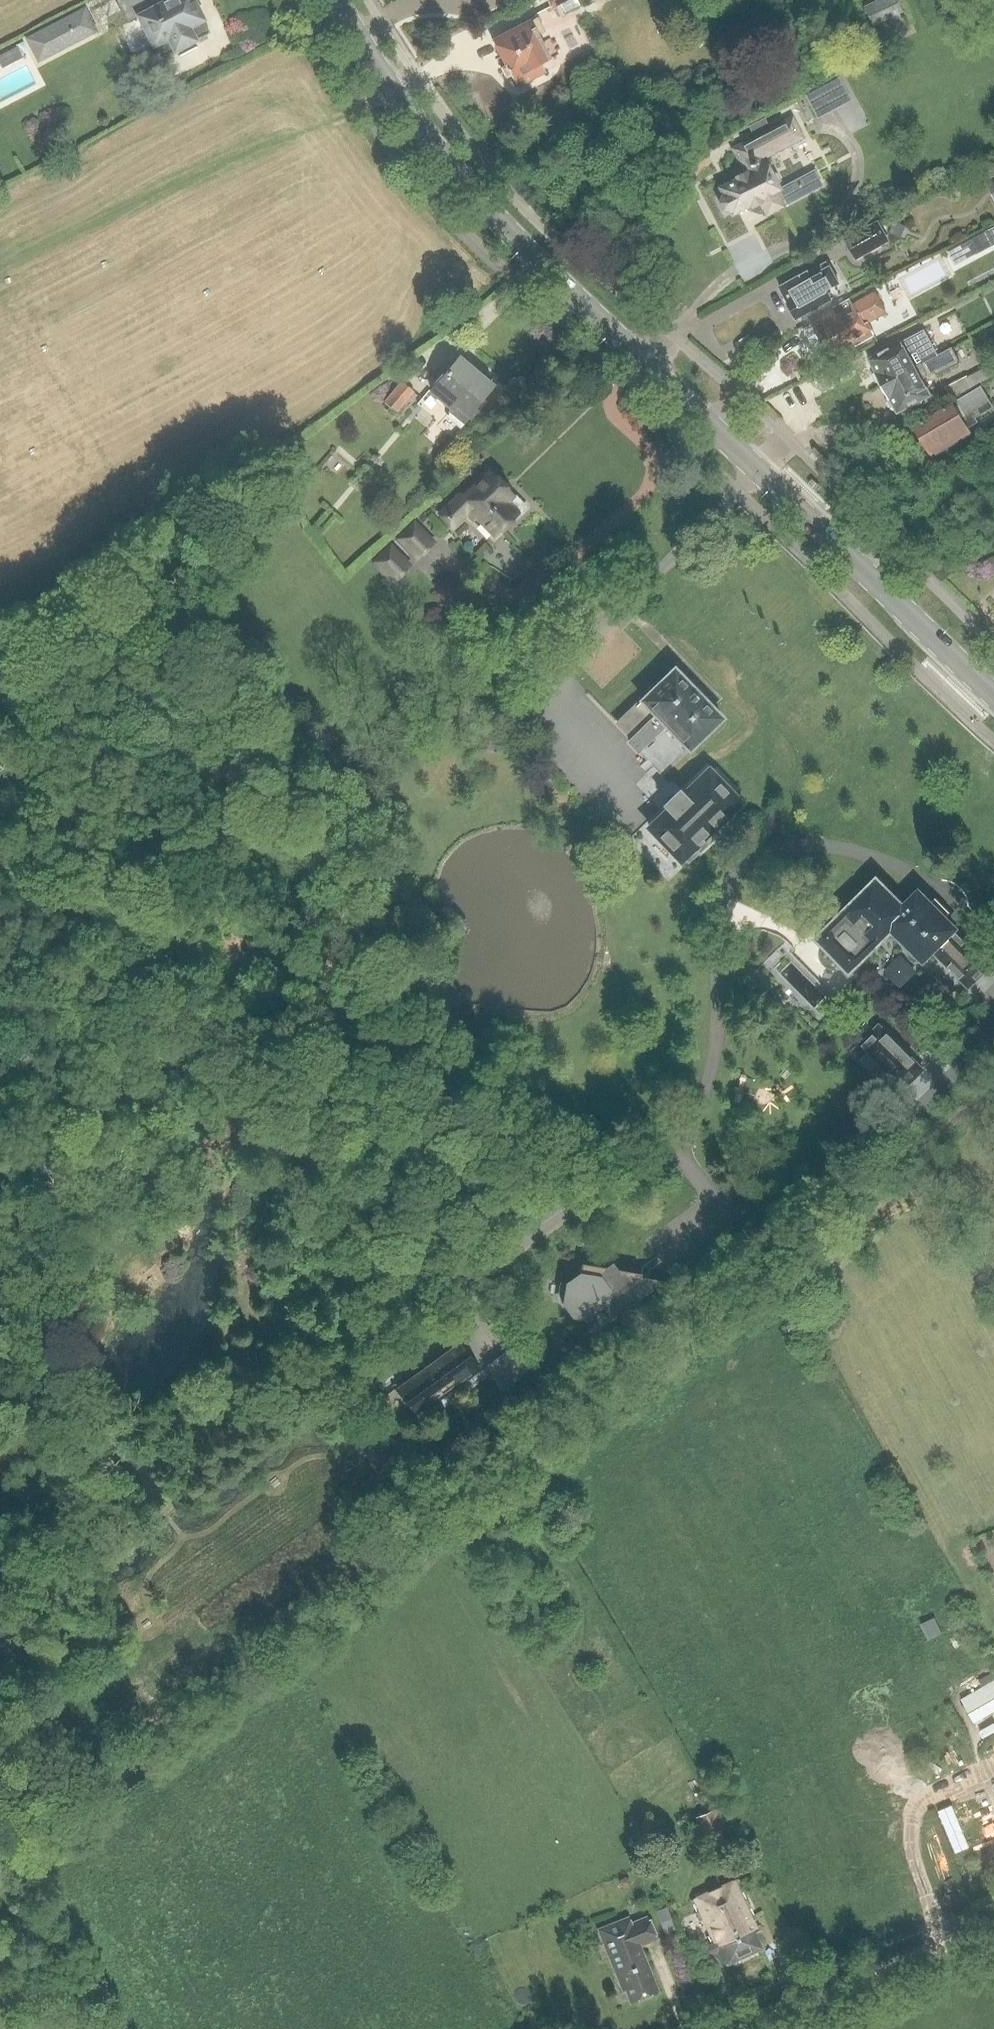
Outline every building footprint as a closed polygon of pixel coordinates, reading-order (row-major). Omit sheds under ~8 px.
[(179,58),(198,48),(195,41),(210,33),(193,0),(173,0),(153,10),(148,0),(115,0),(127,24),(139,17),(161,59),(176,51),(179,58)] [(553,8),(560,4),(565,13),(580,5),(578,0),(548,0),(553,8)] [(865,4),(875,24),(903,10),(899,0),(874,0),(865,4)] [(85,6),(24,37),(37,63),(98,32),(85,6)] [(504,65),(503,67),(503,71),(504,74),(505,75),(507,76),(510,76),(511,79),(520,75),(524,82),(544,72),(540,64),(549,59),(533,28),(540,25),(536,18),(492,41),(504,65)] [(0,55),(0,65),(1,67),(10,62),(5,52),(0,55)] [(38,80),(30,62),(0,76),(0,97),(38,80)] [(811,91),(821,115),(857,99),(846,76),(811,91)] [(767,169),(765,170),(760,160),(801,138),(791,118),(731,149),(743,171),(733,176),(735,180),(719,188),(723,196),(721,197),(719,204),(722,209),(728,211),(730,210),(732,214),(749,206),(751,209),(760,204),(765,214),(781,206),(774,193),(778,190),(767,169)] [(881,220),(847,238),(859,260),(893,242),(881,220)] [(895,223),(890,234),(900,238),(905,227),(895,223)] [(970,242),(976,254),(993,245),(993,241),(989,231),(970,242)] [(831,259),(807,273),(779,288),(796,319),(828,301),(825,296),(845,285),(831,259)] [(919,260),(898,290),(910,299),(932,269),(919,260)] [(859,302),(860,303),(853,307),(852,306),(835,316),(838,322),(817,334),(828,354),(851,341),(854,346),(873,335),(866,324),(886,313),(875,294),(859,302)] [(914,368),(936,357),(923,332),(869,360),(882,386),(914,369),(914,368)] [(951,349),(936,357),(914,368),(914,369),(882,386),(888,397),(887,401),(890,407),(894,408),(897,414),(913,405),(916,406),(920,404),(921,401),(929,397),(920,379),(933,372),(935,376),(958,363),(951,349)] [(491,387),(488,384),(491,380),(480,372),(477,375),(459,360),(450,371),(449,370),(436,385),(439,388),(433,395),(452,410),(449,413),(464,425),(470,418),(482,403),(479,401),(491,387)] [(948,388),(954,399),(993,379),(993,368),(993,366),(970,378),(970,377),(948,388)] [(401,382),(384,404),(396,414),(414,393),(401,382)] [(991,406),(979,387),(912,427),(931,458),(969,434),(965,427),(975,421),(973,417),(991,406)] [(460,494),(438,514),(452,529),(467,515),(473,522),(476,519),(493,538),(524,509),(490,472),(463,497),(460,494)] [(435,543),(413,521),(393,541),(415,564),(435,543)] [(413,568),(390,544),(369,564),(393,588),(413,568)] [(664,728),(687,752),(693,746),(696,746),(701,741),(701,738),(721,719),(675,670),(617,725),(630,738),(625,742),(637,754),(664,728)] [(713,778),(708,772),(682,797),(678,793),(663,808),(667,812),(649,830),(680,861),(694,847),(699,852),(716,835),(712,830),(739,804),(728,793),(732,789),(717,774),(713,778)] [(820,926),(818,928),(825,935),(822,938),(828,944),(824,953),(825,961),(832,967),(837,968),(840,969),(848,965),(855,971),(885,941),(889,942),(893,942),(898,940),(901,938),(913,949),(910,953),(911,958),(916,963),(920,963),(924,961),(925,961),(934,952),(969,987),(990,966),(919,895),(905,909),(878,882),(840,920),(839,920),(834,920),(829,921),(824,923),(820,926)] [(880,1025),(855,1051),(862,1058),(890,1086),(892,1084),(896,1087),(902,1081),(904,1079),(910,1086),(926,1071),(888,1033),(880,1025)] [(562,1283),(559,1302),(566,1304),(576,1319),(599,1322),(599,1332),(669,1282),(646,1277),(646,1274),(622,1270),(617,1262),(609,1268),(586,1264),(584,1273),(570,1283),(562,1283)] [(416,1418),(480,1372),(458,1342),(395,1388),(416,1418)] [(505,1390),(534,1369),(517,1345),(488,1366),(505,1390)] [(945,1635),(936,1616),(921,1623),(930,1642),(945,1635)] [(983,1688),(963,1700),(978,1725),(993,1716),(993,1675),(980,1683),(983,1688)] [(729,1842),(717,1811),(698,1819),(710,1849),(729,1842)] [(737,1879),(691,1900),(711,1945),(695,1953),(698,1960),(715,1953),(722,1967),(761,1949),(754,1934),(761,1931),(737,1879)] [(610,1958),(623,1992),(626,1991),(631,2003),(659,1992),(640,1946),(658,1939),(649,1917),(632,1924),(630,1920),(602,1931),(612,1957),(610,1958)]
